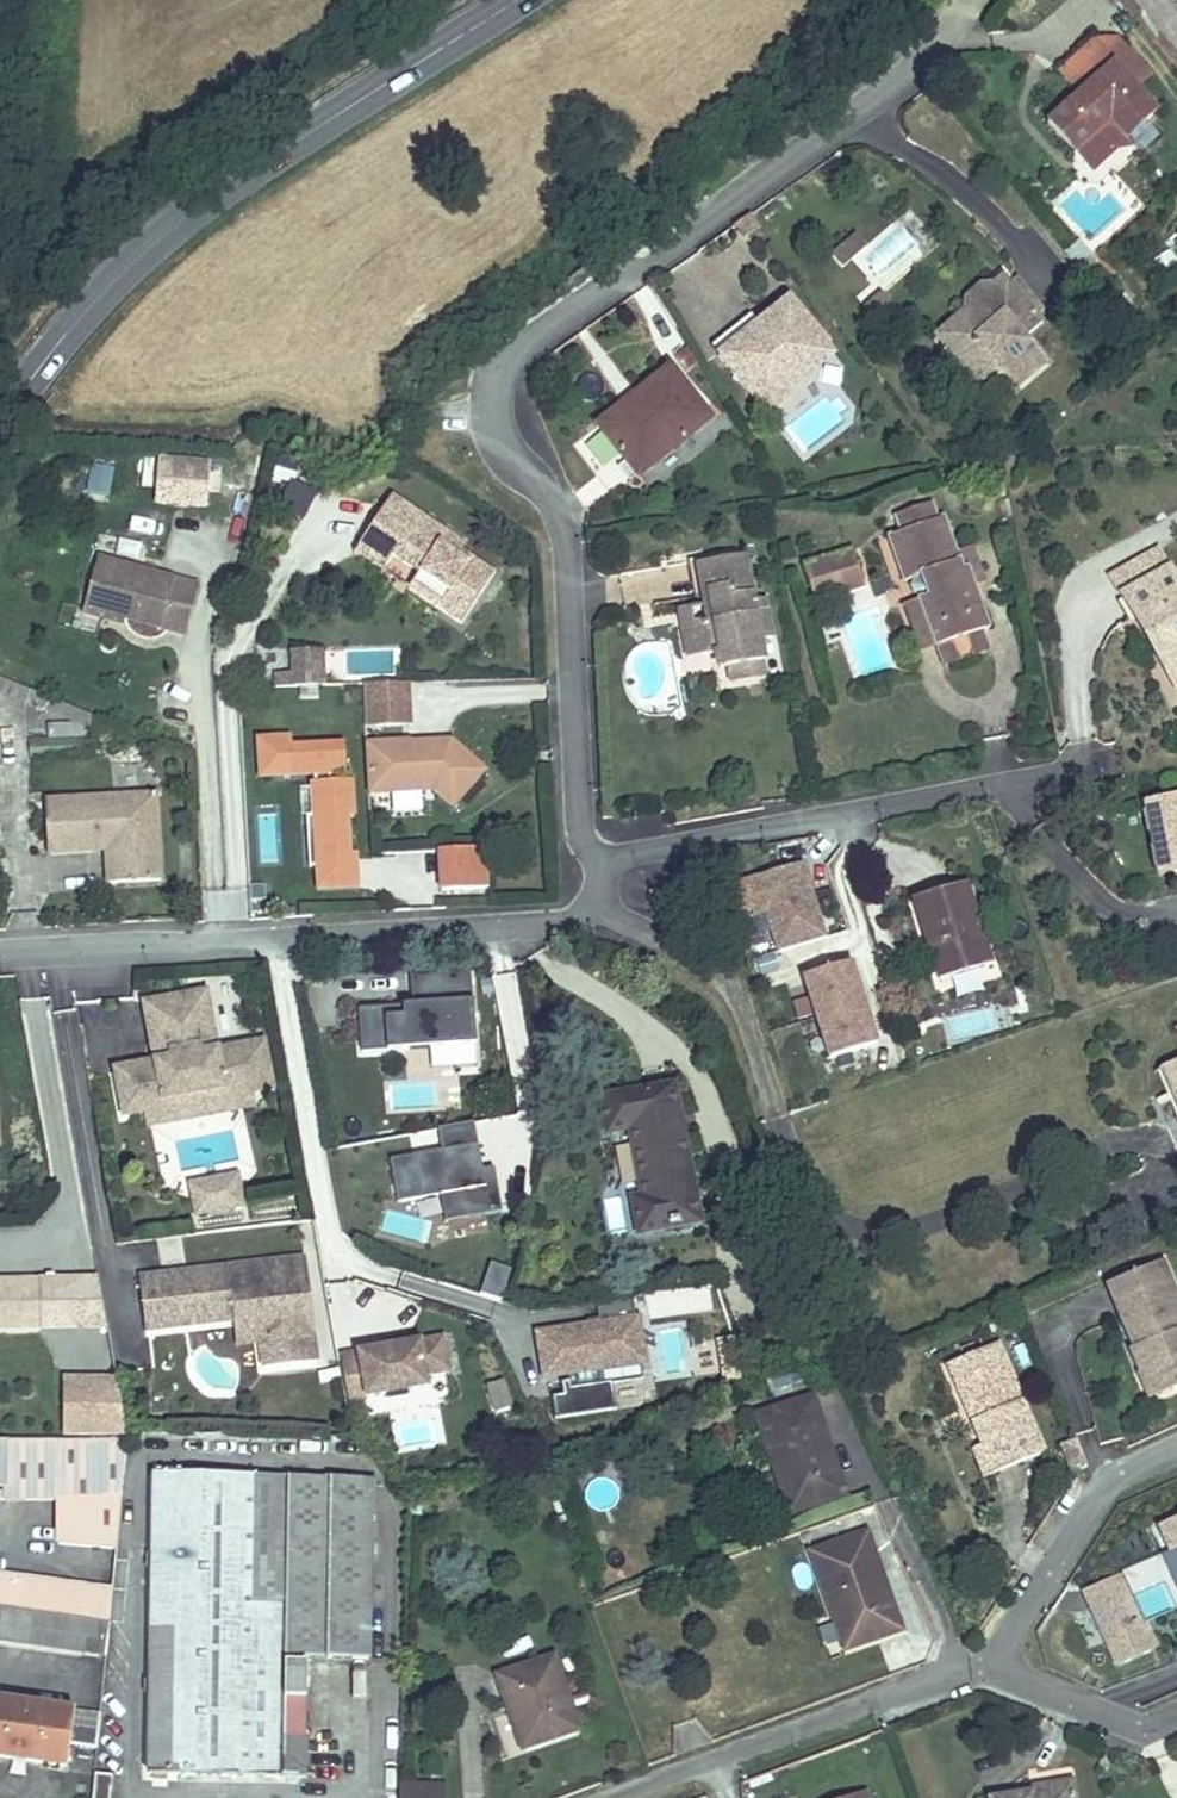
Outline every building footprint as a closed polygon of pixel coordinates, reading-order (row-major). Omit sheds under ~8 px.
[(1134,0),(1119,0),(1132,16),(1134,14),(1141,8),(1134,0)] [(1115,60),(1138,86),(1150,75),(1119,40),(1092,42),(1062,69),(1081,90),(1115,60)] [(1138,86),(1115,60),(1081,90),(1045,121),(1073,153),(1108,121),(1126,139),(1159,109),(1138,86)] [(855,234),(829,254),(839,266),(864,245),(855,234)] [(1047,361),(1024,337),(1042,322),(1032,310),(1023,300),(1011,286),(1008,283),(1002,275),(990,286),(986,297),(975,306),(971,302),(934,334),(957,361),(958,360),(972,348),(984,361),(995,361),(999,365),(1017,387),(1047,361)] [(1038,304),(1015,277),(1008,283),(1011,286),(1023,300),(1032,310),(1038,304)] [(986,297),(990,286),(976,286),(967,293),(965,295),(971,302),(975,306),(986,297)] [(789,296),(718,353),(767,413),(788,396),(785,391),(781,387),(783,371),(824,338),(789,296)] [(834,351),(824,338),(783,371),(781,387),(785,391),(834,351)] [(977,384),(999,365),(995,361),(984,361),(972,348),(958,360),(957,361),(974,381),(977,384)] [(639,477),(713,416),(672,367),(637,396),(643,403),(644,404),(605,436),(620,454),(637,475),(639,477)] [(605,436),(644,404),(643,403),(637,396),(634,392),(619,404),(596,424),(597,425),(605,436)] [(196,454),(172,451),(168,481),(192,484),(196,454)] [(220,457),(196,454),(192,484),(216,487),(220,457)] [(88,462),(84,494),(109,497),(113,466),(88,462)] [(454,530),(399,493),(365,545),(393,564),(399,554),(425,572),(414,587),(467,623),(502,571),(467,548),(464,553),(446,542),(454,530)] [(961,568),(956,552),(944,516),(938,518),(932,501),(895,515),(901,531),(887,537),(903,581),(912,577),(914,581),(909,584),(912,594),(918,592),(920,599),(919,600),(933,640),(935,645),(936,644),(981,628),(989,626),(973,581),(973,579),(968,566),(961,568)] [(471,542),(454,530),(446,542),(464,553),(467,548),(471,542)] [(365,545),(360,551),(388,570),(393,564),(365,545)] [(983,577),(972,546),(958,551),(956,552),(961,568),(968,566),(973,579),(973,581),(981,578),(983,577)] [(1170,570),(1158,549),(1111,575),(1124,596),(1170,570)] [(206,580),(107,550),(90,606),(110,612),(112,605),(132,611),(192,629),(206,580)] [(865,583),(853,550),(840,554),(839,554),(844,570),(836,572),(842,591),(843,590),(862,584),(865,583)] [(761,639),(754,599),(753,599),(745,554),(702,563),(700,564),(706,593),(706,595),(712,594),(714,602),(714,603),(716,618),(682,625),(688,656),(711,651),(716,650),(722,650),(727,667),(730,667),(760,659),(765,658),(761,639)] [(842,591),(836,572),(844,570),(839,554),(803,565),(816,600),(842,591)] [(706,593),(700,564),(702,563),(701,557),(698,558),(692,559),(692,560),(698,593),(698,595),(698,596),(706,595),(706,593)] [(1170,570),(1124,596),(1123,597),(1146,636),(1150,634),(1171,671),(1176,668),(1176,582),(1170,570)] [(773,636),(765,597),(753,599),(754,599),(761,639),(770,637),(773,636)] [(933,640),(919,600),(905,605),(919,648),(920,651),(935,645),(933,640)] [(716,618),(714,603),(714,602),(679,609),(679,610),(681,622),(682,625),(716,618)] [(132,611),(112,605),(110,612),(130,618),(132,611)] [(987,650),(981,628),(936,644),(937,645),(945,665),(987,650)] [(328,647),(297,647),(298,670),(328,670),(328,647)] [(727,667),(722,650),(716,650),(719,667),(720,669),(727,667)] [(763,673),(760,660),(760,659),(730,667),(732,680),(762,674),(763,673)] [(279,671),(279,684),(298,683),(298,670),(279,671)] [(298,670),(298,683),(329,683),(328,670),(298,670)] [(410,728),(409,683),(362,684),(362,728),(410,728)] [(262,738),(263,774),(317,773),(317,787),(318,815),(307,815),(308,867),(317,867),(340,867),(340,850),(353,850),(352,812),(358,812),(357,780),(337,780),(337,772),(349,772),(349,742),(295,743),(295,738),(262,738)] [(490,769),(456,738),(416,741),(416,739),(371,741),(374,793),(429,789),(429,783),(436,783),(437,789),(438,789),(457,806),(490,769)] [(317,787),(304,788),(304,815),(307,815),(318,815),(317,787)] [(156,791),(45,793),(46,845),(90,844),(90,837),(105,837),(105,844),(105,878),(157,877),(156,791)] [(391,794),(390,811),(418,813),(419,796),(391,794)] [(1166,863),(1176,861),(1176,798),(1155,802),(1166,863)] [(1166,863),(1155,802),(1146,804),(1158,873),(1176,870),(1176,861),(1166,863)] [(443,868),(444,886),(491,883),(488,842),(453,844),(454,867),(443,868)] [(441,845),(443,868),(454,867),(453,844),(441,845)] [(358,884),(357,850),(353,850),(340,850),(340,867),(317,867),(317,885),(358,884)] [(801,864),(732,886),(743,918),(765,911),(778,952),(825,937),(801,864)] [(247,883),(247,898),(264,898),(263,882),(247,883)] [(966,883),(913,902),(941,982),(994,964),(966,883)] [(765,911),(743,918),(756,959),(778,952),(765,911)] [(850,961),(803,976),(829,1058),(876,1043),(866,1013),(859,1016),(852,993),(859,991),(850,961)] [(410,1003),(356,1007),(359,1051),(473,1042),(467,964),(437,966),(439,1001),(410,1003)] [(437,966),(407,968),(410,1003),(439,1001),(437,966)] [(866,1013),(859,991),(852,993),(859,1016),(866,1013)] [(264,1042),(216,1050),(206,992),(146,1002),(156,1061),(158,1072),(134,1076),(132,1065),(116,1068),(124,1114),(146,1110),(165,1107),(163,1098),(229,1086),(231,1095),(250,1092),(272,1088),(264,1042)] [(1161,1067),(1162,1068),(1173,1092),(1176,1091),(1176,1060),(1161,1067)] [(156,1061),(132,1065),(134,1076),(158,1072),(156,1061)] [(699,1221),(672,1085),(603,1098),(610,1131),(632,1127),(646,1196),(634,1198),(641,1233),(699,1221)] [(229,1086),(163,1098),(165,1107),(146,1110),(148,1124),(252,1106),(250,1092),(231,1095),(229,1086)] [(435,1127),(439,1148),(475,1141),(471,1121),(435,1127)] [(477,1155),(475,1141),(439,1148),(387,1157),(395,1199),(437,1192),(456,1188),(461,1215),(483,1211),(499,1208),(491,1164),(480,1166),(473,1167),(471,1156),(477,1155)] [(477,1155),(471,1156),(473,1167),(480,1166),(477,1155)] [(234,1176),(187,1185),(189,1200),(237,1191),(234,1176)] [(456,1188),(437,1192),(445,1236),(486,1228),(483,1211),(461,1215),(456,1188)] [(237,1191),(189,1200),(192,1215),(207,1212),(207,1216),(226,1213),(225,1209),(239,1207),(237,1191)] [(505,1288),(516,1249),(504,1253),(502,1262),(504,1263),(498,1286),(505,1288)] [(305,1256),(275,1260),(309,1286),(305,1256)] [(275,1260),(140,1276),(146,1330),(236,1319),(237,1319),(235,1306),(249,1304),(273,1323),(275,1338),(261,1339),(261,1340),(265,1367),(318,1360),(309,1286),(275,1260)] [(1159,1262),(1104,1286),(1133,1349),(1129,1350),(1140,1374),(1159,1365),(1171,1391),(1176,1388),(1176,1329),(1172,1318),(1176,1316),(1176,1302),(1159,1262)] [(98,1274),(39,1276),(40,1324),(106,1322),(98,1274)] [(40,1324),(39,1276),(0,1277),(0,1325),(40,1324)] [(601,1320),(537,1331),(545,1377),(621,1364),(633,1350),(645,1348),(640,1314),(637,1314),(633,1293),(597,1299),(601,1320)] [(235,1306),(237,1319),(239,1343),(261,1340),(261,1339),(275,1338),(273,1323),(249,1304),(235,1306)] [(52,1333),(52,1374),(110,1374),(110,1333),(52,1333)] [(446,1366),(440,1333),(397,1341),(382,1343),(338,1351),(346,1396),(424,1382),(422,1370),(446,1366)] [(381,1336),(382,1343),(397,1341),(396,1334),(381,1336)] [(1043,1449),(998,1344),(947,1365),(965,1406),(971,1403),(978,1419),(971,1422),(982,1447),(989,1444),(999,1468),(1043,1449)] [(621,1364),(647,1360),(645,1348),(633,1350),(621,1364)] [(1140,1374),(1138,1375),(1149,1401),(1171,1391),(1159,1365),(1140,1374)] [(737,1367),(725,1371),(731,1386),(742,1382),(737,1367)] [(554,1414),(611,1411),(608,1374),(552,1377),(554,1414)] [(494,1412),(510,1406),(501,1380),(484,1387),(494,1412)] [(845,1493),(813,1396),(810,1397),(758,1413),(791,1511),(845,1493)] [(978,1419),(971,1403),(965,1406),(971,1422),(978,1419)] [(126,1437),(0,1438),(0,1485),(6,1485),(6,1488),(0,1488),(0,1498),(63,1497),(58,1541),(117,1548),(125,1465),(126,1437)] [(999,1468),(989,1444),(982,1447),(972,1451),(983,1475),(999,1468)] [(240,1626),(242,1476),(154,1475),(151,1625),(180,1625),(179,1774),(283,1775),(283,1735),(285,1661),(285,1654),(285,1627),(240,1626)] [(370,1656),(373,1487),(363,1478),(263,1476),(242,1476),(240,1626),(285,1627),(285,1654),(370,1656)] [(902,1629),(868,1533),(846,1541),(814,1552),(847,1648),(902,1629)] [(1167,1544),(1176,1567),(1176,1539),(1167,1544)] [(113,1588),(0,1572),(0,1606),(110,1621),(113,1588)] [(110,1621),(0,1606),(0,1639),(106,1654),(110,1621)] [(179,1774),(180,1625),(151,1625),(148,1774),(179,1774)] [(578,1729),(554,1656),(499,1676),(511,1713),(523,1748),(578,1729)] [(304,1735),(305,1661),(285,1661),(283,1735),(303,1735),(304,1735)] [(101,1713),(0,1697),(0,1755),(67,1764),(70,1742),(97,1746),(101,1713)] [(303,1775),(304,1735),(303,1735),(283,1735),(283,1775),(284,1775),(301,1775),(303,1775)] [(114,1774),(95,1772),(92,1797),(111,1797),(114,1774)] [(1041,1783),(1042,1792),(1034,1793),(1033,1789),(1032,1789),(990,1796),(990,1797),(1076,1797),(1073,1777),(1041,1783)] [(445,1783),(397,1781),(397,1797),(444,1797),(445,1783)] [(1042,1792),(1041,1783),(1032,1785),(1032,1789),(1033,1789),(1034,1793),(1042,1792)]
